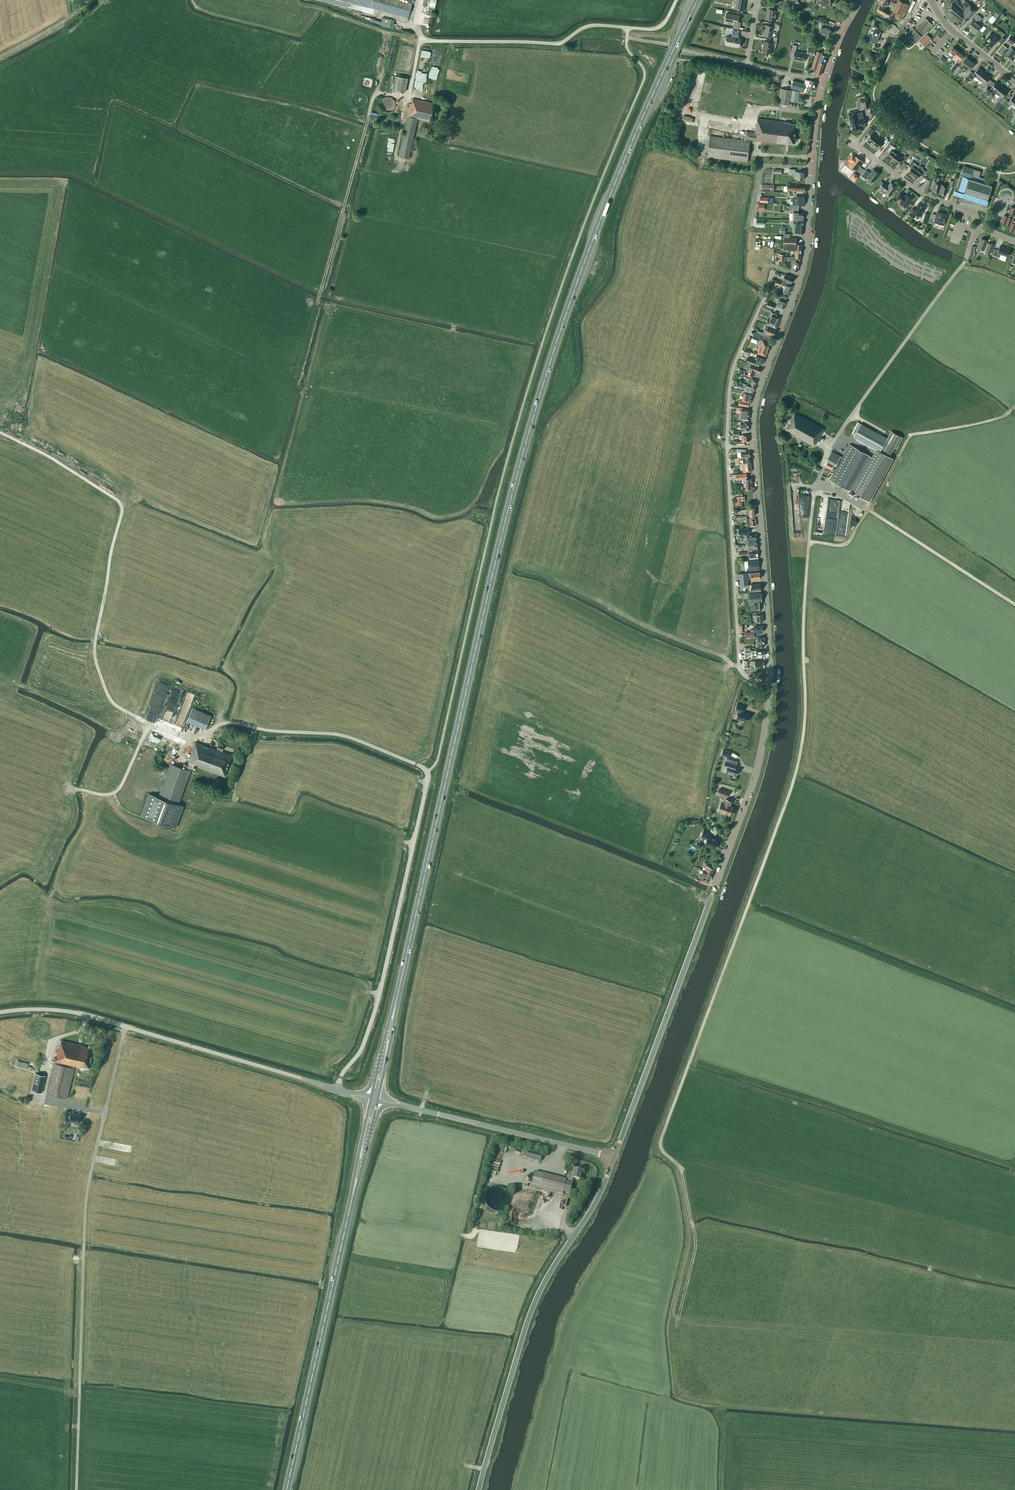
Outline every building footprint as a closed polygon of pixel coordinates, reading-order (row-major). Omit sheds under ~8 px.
[(361,11),(360,15),(371,18),(372,14),(404,23),(405,21),(407,22),(408,17),(412,3),(413,3),(414,0),(318,0),(361,11)] [(735,1),(736,1),(734,9),(743,10),(745,0),(735,0),(735,1)] [(817,3),(827,9),(831,0),(818,0),(817,3)] [(896,17),(902,20),(909,5),(901,1),(899,0),(893,11),(897,13),(896,17)] [(951,3),(952,4),(947,9),(964,24),(968,19),(975,10),(965,1),(962,4),(965,7),(964,8),(963,8),(957,3),(958,1),(956,0),(954,0),(951,3)] [(794,8),(791,10),(792,11),(800,4),(797,1),(791,6),(794,8)] [(783,12),(784,6),(779,5),(778,8),(771,6),(771,9),(768,9),(766,19),(776,21),(778,11),(783,12)] [(877,11),(888,17),(891,19),(894,13),(880,6),(877,11)] [(734,23),(733,28),(739,29),(741,23),(738,22),(739,16),(726,13),(725,21),(734,23)] [(967,26),(975,33),(981,27),(977,24),(982,18),(978,14),(973,20),(972,20),(967,26)] [(932,25),(925,18),(907,36),(914,43),(932,25)] [(820,32),(826,34),(826,35),(831,37),(832,33),(834,33),(835,29),(833,28),(834,23),(829,21),(828,24),(824,23),(823,26),(822,26),(821,28),(820,32)] [(763,35),(773,37),(774,28),(779,29),(780,25),(768,22),(768,26),(765,25),(763,35)] [(883,27),(880,26),(874,23),(872,28),(881,32),(883,27)] [(869,35),(872,36),(870,41),(876,43),(878,38),(878,39),(881,32),(872,28),(869,35)] [(726,43),(726,44),(739,47),(741,39),(738,38),(739,31),(733,30),(732,34),(735,34),(734,37),(727,36),(727,38),(723,38),(722,43),(726,43)] [(993,36),(990,33),(985,39),(989,42),(988,44),(991,47),(994,44),(997,41),(997,40),(999,38),(994,34),(993,36)] [(931,38),(926,34),(919,41),(924,46),(931,38)] [(1001,47),(997,52),(1002,55),(1007,48),(1009,49),(1013,44),(1014,42),(1014,39),(1010,35),(1007,40),(1005,42),(1007,44),(1005,46),(1003,45),(1001,47)] [(776,46),(777,41),(777,38),(774,37),(773,40),(769,39),(769,42),(764,41),(762,51),(772,53),(773,45),(776,46)] [(795,54),(793,60),(803,62),(805,54),(796,51),(797,46),(793,45),(791,53),(795,54)] [(953,54),(951,57),(953,58),(955,56),(958,51),(953,47),(949,51),(953,54)] [(1014,56),(1014,55),(1014,53),(1010,50),(1004,57),(1011,62),(1013,60),(1012,59),(1014,56)] [(821,53),(817,51),(811,69),(816,70),(815,72),(816,74),(820,75),(827,54),(821,52),(821,53)] [(960,60),(964,56),(958,51),(955,56),(958,58),(956,61),(958,63),(960,60)] [(942,56),(938,61),(940,63),(942,64),(946,59),(942,56)] [(960,65),(968,71),(973,64),(966,58),(960,65)] [(955,69),(953,72),(954,72),(957,75),(963,69),(958,66),(957,67),(955,69)] [(967,77),(972,80),(975,76),(978,79),(984,72),(979,68),(974,74),(971,72),(967,77)] [(990,77),(984,72),(978,79),(982,82),(979,86),(984,90),(988,85),(985,83),(990,77)] [(395,76),(393,90),(405,92),(407,78),(395,76)] [(805,87),(808,88),(814,90),(816,82),(810,80),(810,81),(805,79),(804,84),(793,81),(791,88),(803,92),(805,87)] [(996,93),(1002,86),(996,82),(991,88),(988,85),(984,90),(981,95),(984,97),(985,96),(987,93),(989,94),(992,90),(996,93)] [(791,90),(787,90),(788,87),(783,86),(782,89),(781,89),(779,103),(789,105),(790,101),(798,103),(799,92),(791,90)] [(1007,91),(1002,86),(996,93),(1000,96),(996,100),(1001,104),(1005,99),(1002,97),(1007,91)] [(1013,96),(1009,102),(1005,99),(1001,104),(1007,108),(1010,104),(1013,107),(1014,105),(1014,97),(1013,96)] [(411,104),(410,103),(398,157),(409,159),(417,119),(434,122),(438,104),(412,99),(411,104)] [(869,108),(867,99),(860,101),(862,110),(869,108)] [(859,126),(865,124),(863,118),(862,112),(856,113),(856,111),(849,113),(850,121),(851,125),(852,130),(860,129),(859,126)] [(794,139),(796,124),(789,123),(789,122),(757,118),(757,124),(756,124),(756,126),(747,125),(746,134),(746,139),(745,139),(745,140),(710,136),(707,157),(747,162),(750,139),(793,145),(794,138),(794,139)] [(872,133),(874,131),(871,128),(867,133),(870,136),(866,141),(872,145),(878,138),(872,133)] [(896,135),(891,141),(895,143),(900,137),(896,135)] [(888,141),(886,139),(884,142),(878,138),(872,145),(878,149),(882,144),(884,146),(888,141)] [(894,151),(896,148),(891,145),(887,150),(890,152),(886,157),(891,161),(897,153),(894,151)] [(907,157),(905,155),(903,158),(897,153),(891,161),(897,165),(901,160),(903,162),(907,157)] [(850,162),(849,165),(849,166),(851,168),(853,168),(856,170),(859,166),(860,167),(863,162),(856,156),(856,157),(852,154),(848,160),(850,162)] [(911,168),(907,173),(911,176),(919,166),(912,161),(909,166),(911,168)] [(920,174),(922,176),(926,171),(922,169),(923,168),(920,165),(919,166),(911,176),(916,180),(920,174)] [(974,170),(963,166),(961,174),(961,175),(961,176),(960,176),(956,190),(956,191),(954,191),(952,197),(960,200),(986,208),(988,201),(987,201),(987,200),(992,186),(985,184),(986,179),(979,177),(980,172),(974,170)] [(793,175),(797,175),(797,179),(803,180),(804,172),(797,172),(795,172),(795,170),(789,169),(789,173),(794,174),(793,175)] [(871,172),(867,169),(861,176),(866,179),(867,177),(873,182),(879,174),(873,169),(871,172)] [(933,180),(935,181),(932,191),(938,193),(941,184),(938,183),(940,178),(937,177),(938,174),(935,173),(933,180)] [(939,193),(945,195),(948,187),(951,188),(953,181),(950,180),(948,186),(942,184),(939,193)] [(884,191),(883,192),(890,196),(897,187),(890,182),(888,186),(883,183),(880,187),(884,191)] [(782,197),(793,198),(793,205),(791,205),(791,207),(796,208),(796,207),(799,207),(799,206),(798,206),(798,204),(804,205),(805,195),(796,195),(797,193),(782,192),(782,197)] [(900,202),(899,203),(906,208),(909,203),(912,199),(906,194),(905,196),(900,192),(895,198),(900,202)] [(921,216),(922,213),(922,212),(925,207),(918,204),(915,209),(912,208),(909,214),(915,217),(914,218),(915,219),(917,220),(919,220),(920,216),(921,216)] [(1009,212),(1008,215),(1008,214),(1007,216),(1004,215),(1001,223),(1009,226),(1009,225),(1011,226),(1009,230),(1014,232),(1014,208),(1011,206),(1009,212)] [(799,207),(796,207),(796,208),(791,207),(791,211),(793,211),(793,220),(803,220),(803,213),(799,213),(799,207)] [(935,225),(935,222),(944,225),(947,215),(937,212),(936,216),(931,215),(928,223),(935,225)] [(793,234),(797,234),(803,235),(803,220),(797,220),(793,220),(792,226),(794,226),(793,234)] [(801,258),(801,257),(802,244),(796,244),(796,238),(790,238),(790,234),(784,234),(784,249),(795,249),(795,258),(801,258)] [(977,248),(986,251),(985,252),(990,254),(993,245),(989,243),(986,242),(987,241),(981,238),(977,248)] [(992,255),(997,256),(998,253),(1007,256),(1010,250),(1000,246),(998,250),(994,249),(992,255)] [(777,259),(776,264),(779,264),(780,260),(784,260),(784,261),(788,261),(793,261),(790,269),(797,272),(800,263),(795,262),(796,259),(788,258),(788,257),(784,257),(785,255),(777,254),(777,256),(777,259)] [(793,278),(785,274),(783,280),(782,281),(790,284),(791,283),(793,278)] [(782,281),(781,284),(785,286),(783,292),(789,295),(792,285),(790,285),(790,284),(782,281)] [(776,306),(783,309),(787,300),(783,299),(784,296),(779,294),(778,297),(779,298),(776,306)] [(777,314),(773,313),(770,320),(768,319),(766,324),(775,328),(775,327),(776,327),(780,317),(776,316),(777,314)] [(773,336),(776,329),(774,329),(775,328),(766,325),(766,324),(765,326),(768,327),(767,330),(764,329),(763,332),(757,330),(756,332),(762,335),(769,338),(771,338),(772,335),(773,336)] [(762,335),(761,335),(754,332),(752,338),(759,341),(761,337),(766,339),(768,340),(769,338),(762,335)] [(759,349),(758,353),(766,356),(770,343),(767,342),(762,340),(762,341),(761,340),(759,344),(761,344),(760,346),(759,349)] [(745,362),(749,364),(749,363),(756,366),(757,364),(758,365),(759,363),(763,364),(765,357),(757,354),(754,361),(747,358),(745,362)] [(749,372),(747,376),(752,377),(754,371),(759,373),(761,368),(756,366),(749,363),(749,364),(747,368),(748,368),(747,371),(749,372)] [(750,379),(748,385),(755,388),(757,380),(752,379),(752,380),(750,379)] [(743,395),(741,405),(747,407),(749,402),(751,402),(753,393),(749,392),(743,391),(742,395),(743,395)] [(740,409),(739,419),(743,419),(743,421),(744,421),(748,421),(748,419),(749,409),(744,409),(742,409),(743,406),(733,404),(732,408),(740,409)] [(791,433),(813,446),(816,441),(817,442),(824,429),(795,413),(792,419),(791,418),(785,429),(791,433)] [(744,421),(743,421),(740,422),(740,429),(740,431),(748,431),(748,421),(744,421)] [(887,438),(861,424),(854,436),(876,448),(871,457),(849,444),(842,457),(840,456),(841,456),(832,451),(826,461),(835,466),(835,465),(837,466),(830,479),(852,492),(852,491),(868,501),(892,457),(889,456),(894,447),(896,448),(902,437),(891,431),(887,438)] [(741,441),(737,442),(737,445),(744,444),(744,441),(749,441),(749,434),(741,435),(741,441)] [(746,451),(746,449),(741,449),(738,449),(738,452),(741,452),(741,458),(750,457),(750,451),(746,451)] [(746,472),(751,471),(751,463),(743,464),(742,464),(743,472),(746,472)] [(744,489),(753,488),(752,478),(743,479),(744,489)] [(750,519),(746,519),(747,526),(756,526),(755,518),(750,519)] [(740,539),(742,539),(747,538),(748,545),(752,545),(757,544),(756,534),(750,535),(751,536),(750,536),(749,535),(748,535),(747,528),(739,529),(740,539)] [(748,559),(744,560),(745,571),(749,571),(759,570),(758,558),(748,559)] [(739,573),(740,585),(748,584),(748,579),(751,579),(752,579),(760,578),(760,572),(739,573)] [(757,610),(757,609),(762,609),(761,592),(741,594),(741,598),(749,598),(750,605),(754,604),(755,609),(755,610),(757,610)] [(754,626),(754,629),(751,630),(751,632),(745,632),(746,638),(755,637),(755,635),(758,635),(758,631),(763,631),(763,625),(754,626)] [(758,637),(758,639),(756,639),(756,645),(759,645),(759,646),(764,646),(764,637),(758,637)] [(738,711),(736,718),(740,720),(740,719),(747,721),(748,717),(749,717),(749,715),(749,714),(742,712),(744,706),(737,703),(735,710),(738,711)] [(205,729),(211,715),(192,707),(186,721),(205,729)] [(224,746),(218,744),(217,749),(220,750),(219,750),(195,742),(187,763),(186,762),(184,768),(170,763),(158,797),(149,793),(141,815),(175,828),(183,806),(178,804),(186,781),(187,782),(191,771),(190,770),(191,768),(192,769),(193,765),(224,776),(232,755),(222,752),(224,746)] [(725,761),(724,765),(725,767),(727,768),(726,772),(736,775),(737,774),(739,772),(738,770),(738,768),(735,768),(736,764),(733,763),(734,760),(727,758),(726,761),(725,761)] [(725,790),(722,789),(719,788),(717,793),(727,797),(729,792),(726,790),(725,790)] [(723,802),(722,805),(721,804),(719,808),(721,808),(719,811),(725,814),(725,813),(729,814),(732,806),(730,805),(732,801),(725,799),(724,803),(723,802)] [(701,837),(706,839),(705,843),(716,848),(719,840),(709,836),(711,833),(704,831),(703,830),(701,837)] [(704,871),(712,874),(714,869),(706,866),(704,871)] [(704,871),(703,870),(702,874),(700,873),(698,877),(703,879),(704,876),(710,879),(712,874),(704,871)] [(48,1094),(67,1098),(74,1066),(89,1069),(94,1046),(89,1045),(88,1047),(82,1046),(82,1045),(61,1040),(60,1046),(59,1046),(48,1094)] [(45,1076),(35,1073),(31,1090),(41,1093),(45,1076)] [(65,1116),(70,1117),(69,1121),(79,1123),(81,1115),(71,1113),(71,1112),(66,1111),(65,1116)] [(540,1161),(542,1154),(528,1150),(527,1158),(540,1161)] [(572,1182),(573,1178),(580,1179),(582,1170),(573,1168),(571,1177),(567,1176),(566,1179),(544,1174),(535,1172),(531,1186),(563,1194),(563,1192),(570,1194),(572,1182)]
